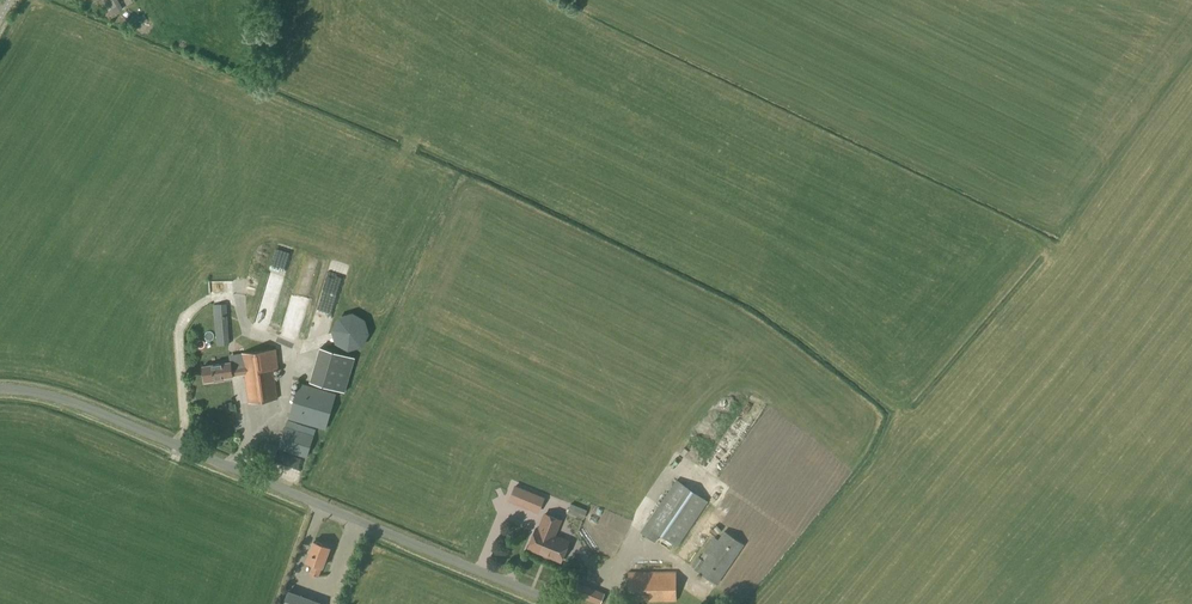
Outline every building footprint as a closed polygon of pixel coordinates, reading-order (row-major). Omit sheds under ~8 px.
[(284,246),(276,273),(291,278),(299,250),(284,246)] [(311,298),(325,265),(314,261),(300,293),(311,298)] [(338,265),(335,271),(349,277),(352,271),(338,265)] [(333,273),(328,297),(341,300),(347,276),(333,273)] [(236,282),(216,281),(215,293),(230,293),(230,288),(236,288),(236,282)] [(216,346),(230,345),(226,304),(214,306),(216,346)] [(348,351),(362,347),(369,334),(365,320),(353,313),(338,316),(331,330),(335,344),(348,351)] [(313,380),(350,390),(360,355),(323,345),(313,380)] [(278,398),(274,369),(279,368),(276,349),(241,354),(242,358),(229,360),(230,362),(202,366),(205,382),(213,381),(214,383),(225,381),(224,378),(233,377),(233,376),(244,375),(249,403),(278,398)] [(325,430),(336,394),(300,383),(289,419),(325,430)] [(316,430),(296,424),(297,423),(287,420),(278,448),(307,458),(316,430)] [(677,547),(708,501),(676,480),(641,533),(655,542),(660,535),(677,547)] [(544,497),(514,484),(507,500),(538,513),(544,497)] [(567,512),(575,515),(579,507),(570,504),(567,512)] [(555,535),(561,520),(545,513),(539,529),(536,528),(528,548),(561,561),(569,541),(555,535)] [(704,524),(693,540),(702,546),(713,530),(704,524)] [(744,545),(724,531),(718,540),(714,537),(699,558),(698,557),(691,567),(697,571),(717,585),(744,545)] [(323,567),(330,548),(314,542),(307,562),(313,564),(309,573),(319,577),(322,567),(323,567)] [(629,602),(677,601),(676,572),(628,572),(629,602)] [(574,594),(587,600),(591,588),(578,583),(574,594)] [(323,603),(288,590),(283,603),(323,603)]
